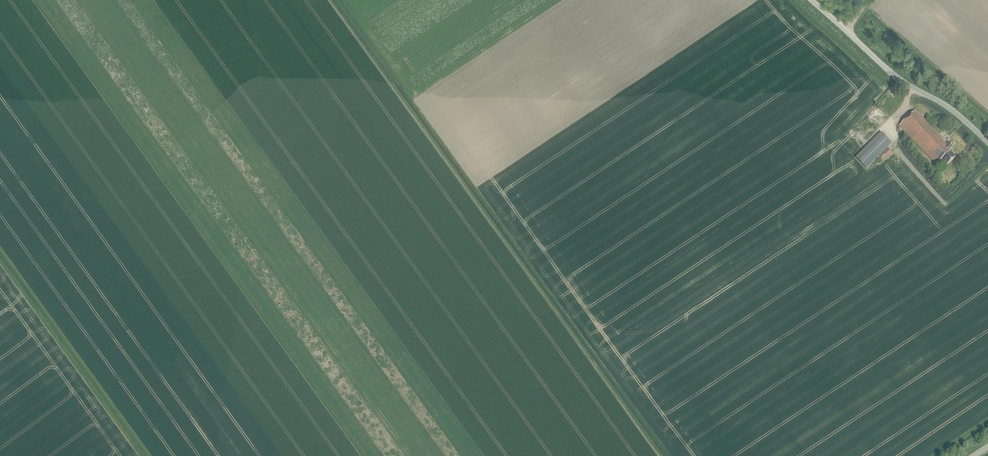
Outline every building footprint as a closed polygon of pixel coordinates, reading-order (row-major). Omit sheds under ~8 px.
[(944,141),(915,111),(900,126),(933,161),(934,160),(938,164),(942,160),(947,165),(955,157),(949,151),(953,147),(949,143),(946,145),(943,142),(944,141)] [(893,144),(878,128),(849,156),(863,171),(893,144)]
